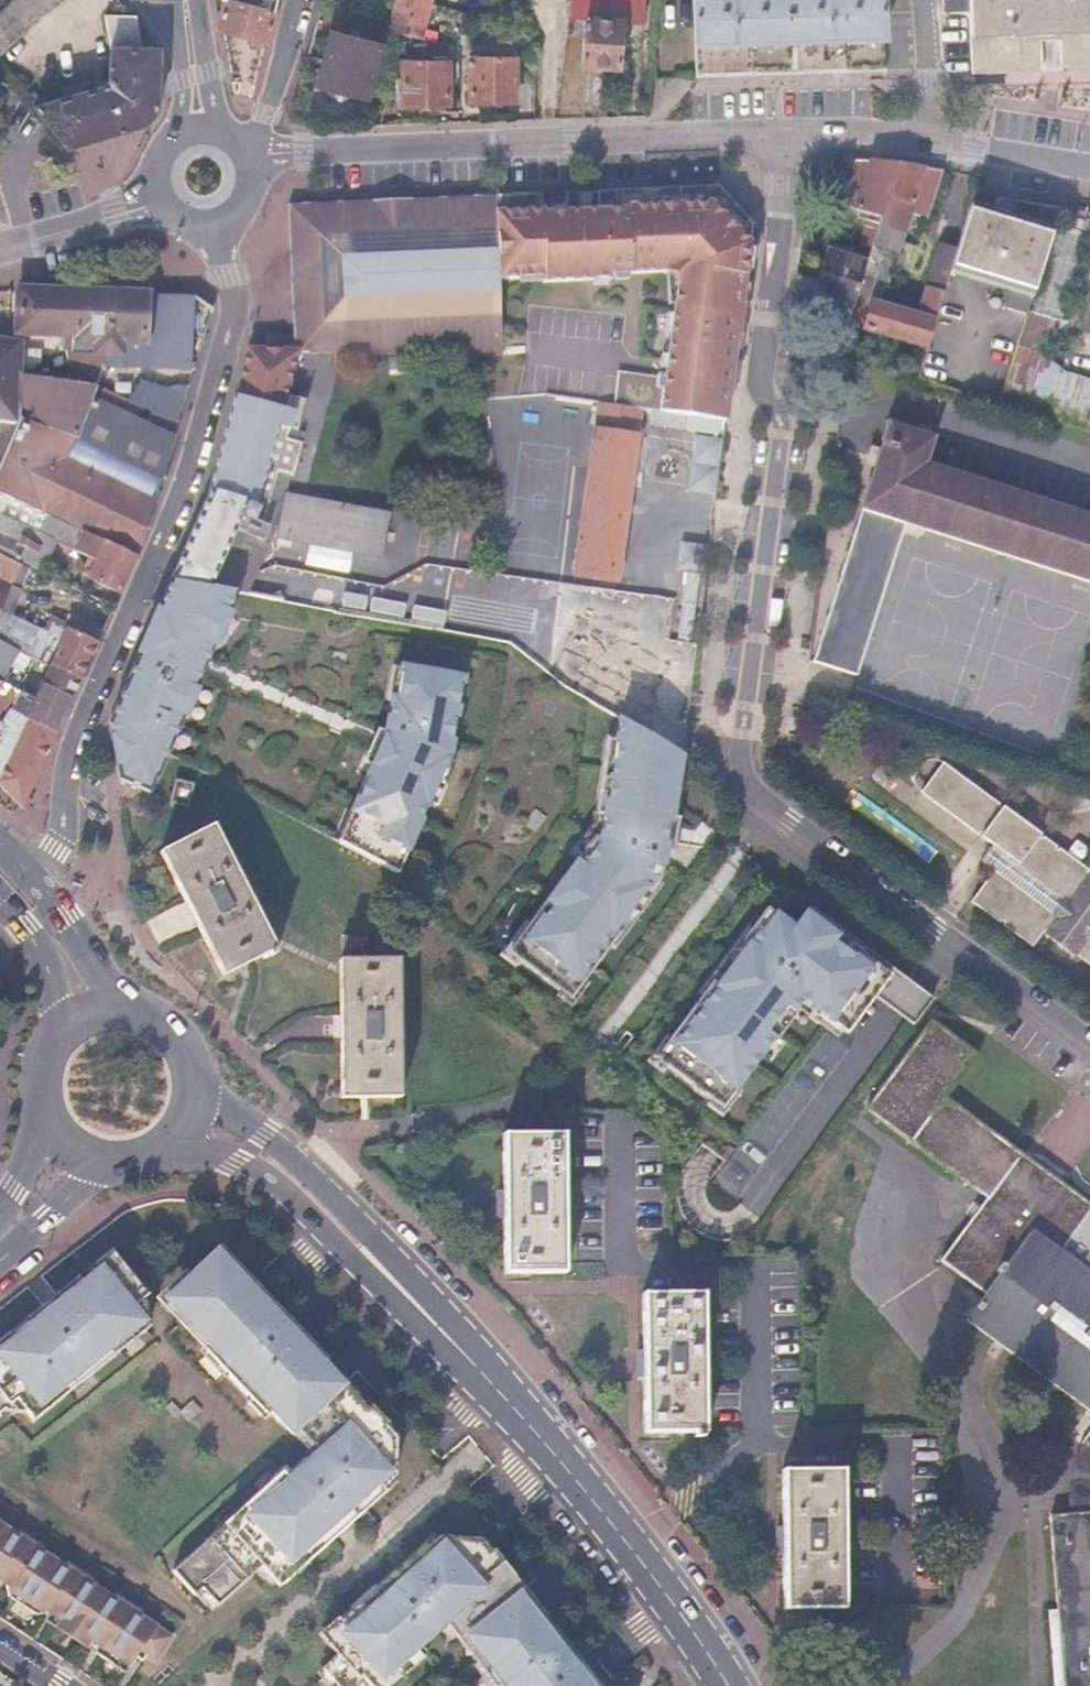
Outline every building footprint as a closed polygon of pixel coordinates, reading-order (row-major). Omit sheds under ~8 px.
[(0,8),(0,53),(55,0),(8,0),(0,8)] [(223,28),(266,39),(276,0),(220,0),(221,10),(217,27),(223,28)] [(412,0),(394,0),(387,29),(403,34),(410,10),(412,0)] [(410,10),(428,15),(433,0),(412,0),(410,10)] [(569,13),(586,15),(622,19),(643,21),(644,0),(571,0),(569,13)] [(885,69),(882,0),(693,0),(696,75),(885,69)] [(969,0),(941,0),(941,12),(969,11),(969,0)] [(969,11),(972,69),(972,70),(1040,70),(1039,30),(1058,29),(1059,68),(1089,68),(1089,0),(969,0),(969,11)] [(410,10),(403,34),(422,39),(428,15),(410,10)] [(557,117),(582,116),(589,64),(617,66),(622,19),(586,15),(584,34),(567,33),(557,117)] [(316,83),(364,97),(379,45),(330,31),(316,83)] [(103,86),(35,105),(66,144),(142,123),(156,110),(159,46),(110,44),(108,80),(103,86)] [(513,100),(511,57),(468,57),(469,101),(513,100)] [(448,104),(446,62),(401,63),(401,104),(448,104)] [(869,160),(852,159),(838,206),(865,213),(864,220),(867,221),(859,245),(869,249),(865,264),(862,272),(889,283),(896,266),(899,257),(872,247),(874,244),(887,248),(894,229),(902,231),(908,213),(913,198),(931,202),(941,170),(869,160)] [(732,370),(752,223),(718,185),(610,190),(611,210),(578,211),(577,191),(507,195),(503,278),(543,277),(544,282),(611,280),(612,274),(678,271),(666,362),(732,370)] [(611,210),(610,190),(577,191),(578,211),(611,210)] [(498,360),(503,278),(507,195),(302,204),(293,337),(292,349),(458,358),(498,360)] [(926,219),(931,202),(913,198),(908,213),(926,219)] [(1032,297),(1060,207),(999,198),(995,211),(970,203),(955,250),(949,271),(1032,297)] [(1060,207),(1032,297),(1066,307),(1089,231),(1089,211),(1060,207)] [(864,329),(925,347),(949,271),(955,250),(938,244),(916,315),(872,302),(864,329)] [(851,308),(855,297),(862,272),(865,264),(829,252),(814,297),(851,308)] [(31,288),(17,286),(12,335),(94,342),(92,363),(116,365),(121,365),(122,353),(145,354),(147,293),(31,288)] [(147,293),(145,354),(122,353),(121,365),(116,365),(116,372),(191,375),(194,295),(147,293)] [(851,308),(847,324),(856,326),(864,300),(855,297),(851,308)] [(263,348),(283,349),(283,336),(263,335),(263,348)] [(283,349),(289,349),(292,349),(293,337),(283,336),(283,349)] [(15,424),(18,419),(75,437),(89,399),(94,385),(16,375),(18,342),(0,340),(0,422),(15,424)] [(241,594),(279,601),(282,602),(285,588),(279,587),(281,579),(253,570),(271,533),(380,556),(389,512),(282,489),(265,479),(270,463),(258,460),(289,349),(283,349),(263,348),(253,347),(247,347),(206,496),(170,580),(231,592),(241,594)] [(659,411),(725,419),(732,370),(666,362),(664,378),(659,411)] [(1054,411),(1066,374),(1048,369),(1046,377),(1028,371),(1018,399),(1054,411)] [(638,408),(659,411),(664,378),(615,372),(611,405),(638,408)] [(145,525),(186,391),(183,388),(175,384),(166,385),(156,391),(142,424),(89,399),(75,437),(18,419),(15,424),(0,461),(0,486),(133,551),(145,525)] [(545,425),(543,397),(543,396),(482,401),(497,429),(505,428),(505,442),(510,443),(510,599),(548,598),(550,425),(545,425)] [(607,630),(638,408),(611,405),(597,404),(567,625),(607,630)] [(15,424),(0,422),(0,461),(15,424)] [(1089,581),(1089,517),(926,464),(933,438),(889,424),(862,508),(906,522),(1089,581)] [(856,677),(906,522),(862,508),(812,662),(856,677)] [(85,581),(118,596),(136,556),(81,529),(73,546),(96,557),(85,581)] [(14,560),(22,543),(0,532),(0,553),(14,560)] [(491,601),(503,601),(502,532),(490,532),(491,601)] [(28,567),(58,580),(65,565),(36,551),(28,567)] [(20,562),(14,560),(0,553),(0,607),(20,562)] [(170,580),(150,626),(181,638),(192,613),(218,623),(231,592),(170,580)] [(438,627),(441,614),(444,600),(353,584),(348,610),(438,627)] [(500,643),(504,644),(504,611),(471,606),(469,618),(441,614),(438,627),(437,631),(500,643)] [(80,680),(97,641),(67,626),(51,659),(38,652),(48,631),(0,608),(0,639),(17,647),(49,664),(80,680)] [(181,638),(150,626),(109,722),(118,777),(146,789),(153,774),(154,775),(218,623),(192,613),(181,638)] [(67,626),(97,641),(102,630),(72,616),(67,626)] [(508,645),(568,684),(582,694),(596,671),(523,623),(508,645)] [(17,647),(0,639),(0,675),(17,647)] [(9,709),(56,732),(80,680),(49,664),(33,698),(19,690),(9,709)] [(459,680),(395,669),(385,736),(354,815),(345,844),(396,873),(446,757),(459,680)] [(9,709),(19,690),(0,681),(0,704),(9,709)] [(22,808),(56,732),(9,709),(0,725),(0,784),(1,784),(22,808)] [(683,755),(617,716),(600,839),(506,952),(564,994),(661,880),(683,755)] [(938,760),(914,790),(996,851),(985,865),(994,873),(972,903),(1029,944),(1042,928),(1072,949),(1075,947),(1089,959),(1089,872),(938,760)] [(194,810),(194,786),(178,786),(177,810),(194,810)] [(275,949),(216,824),(163,850),(221,975),(275,949)] [(765,911),(657,1058),(719,1110),(801,1001),(845,1030),(873,995),(915,1024),(926,1008),(802,916),(793,930),(765,911)] [(343,945),(366,946),(366,935),(343,936),(343,945)] [(366,958),(366,946),(343,945),(343,958),(366,958)] [(400,957),(366,958),(343,958),(339,958),(339,1098),(399,1097),(400,957)] [(1045,1171),(944,1097),(976,1054),(931,1020),(864,1107),(986,1197),(940,1259),(984,1293),(965,1319),(1089,1410),(1089,1205),(1045,1171)] [(563,1272),(563,1135),(504,1136),(504,1272),(563,1272)] [(231,1242),(226,1246),(247,1268),(252,1264),(231,1242)] [(198,1297),(182,1311),(212,1344),(207,1348),(267,1415),(272,1411),(293,1434),(298,1429),(321,1455),(289,1484),(280,1474),(172,1572),(192,1595),(199,1589),(215,1606),(259,1566),(278,1587),(332,1538),(341,1547),(358,1532),(349,1523),(382,1493),(379,1490),(387,1483),(391,1479),(397,1434),(394,1430),(387,1422),(390,1419),(374,1401),(371,1405),(348,1380),(352,1376),(252,1264),(247,1268),(226,1246),(185,1282),(198,1297)] [(12,1393),(28,1414),(145,1326),(130,1305),(145,1294),(111,1248),(95,1260),(99,1265),(77,1282),(73,1276),(25,1312),(28,1316),(0,1339),(0,1401),(12,1393)] [(95,1260),(73,1276),(77,1282),(99,1265),(95,1260)] [(198,1297),(185,1282),(169,1296),(182,1311),(198,1297)] [(697,1432),(696,1293),(642,1293),(643,1432),(697,1432)] [(0,1333),(0,1339),(28,1316),(25,1312),(0,1333)] [(374,1401),(352,1376),(348,1380),(371,1405),(374,1401)] [(397,1426),(390,1419),(387,1422),(394,1430),(397,1426)] [(298,1429),(293,1434),(307,1450),(280,1474),(289,1484),(321,1455),(298,1429)] [(1069,1454),(1070,1505),(1089,1504),(1089,1454),(1069,1454)] [(843,1607),(841,1469),(780,1470),(782,1607),(843,1607)] [(387,1483),(379,1490),(382,1493),(390,1486),(387,1483)] [(1049,1517),(1063,1685),(1089,1685),(1089,1514),(1049,1517)] [(172,1633),(0,1519),(0,1579),(5,1583),(7,1594),(35,1613),(47,1611),(53,1615),(48,1622),(123,1672),(136,1653),(142,1657),(146,1652),(156,1657),(172,1633)] [(543,1609),(537,1614),(509,1580),(514,1576),(493,1549),(489,1552),(483,1544),(480,1541),(438,1542),(434,1546),(426,1552),(424,1549),(322,1637),(339,1660),(322,1677),(331,1685),(390,1685),(423,1654),(413,1642),(447,1616),(480,1659),(475,1663),(493,1685),(606,1685),(543,1609)] [(431,1542),(424,1549),(426,1552),(434,1546),(431,1542)] [(487,1542),(483,1544),(489,1552),(493,1549),(487,1542)] [(543,1609),(514,1576),(509,1580),(537,1614),(543,1609)] [(413,1642),(423,1654),(450,1632),(474,1662),(480,1659),(447,1616),(413,1642)]
